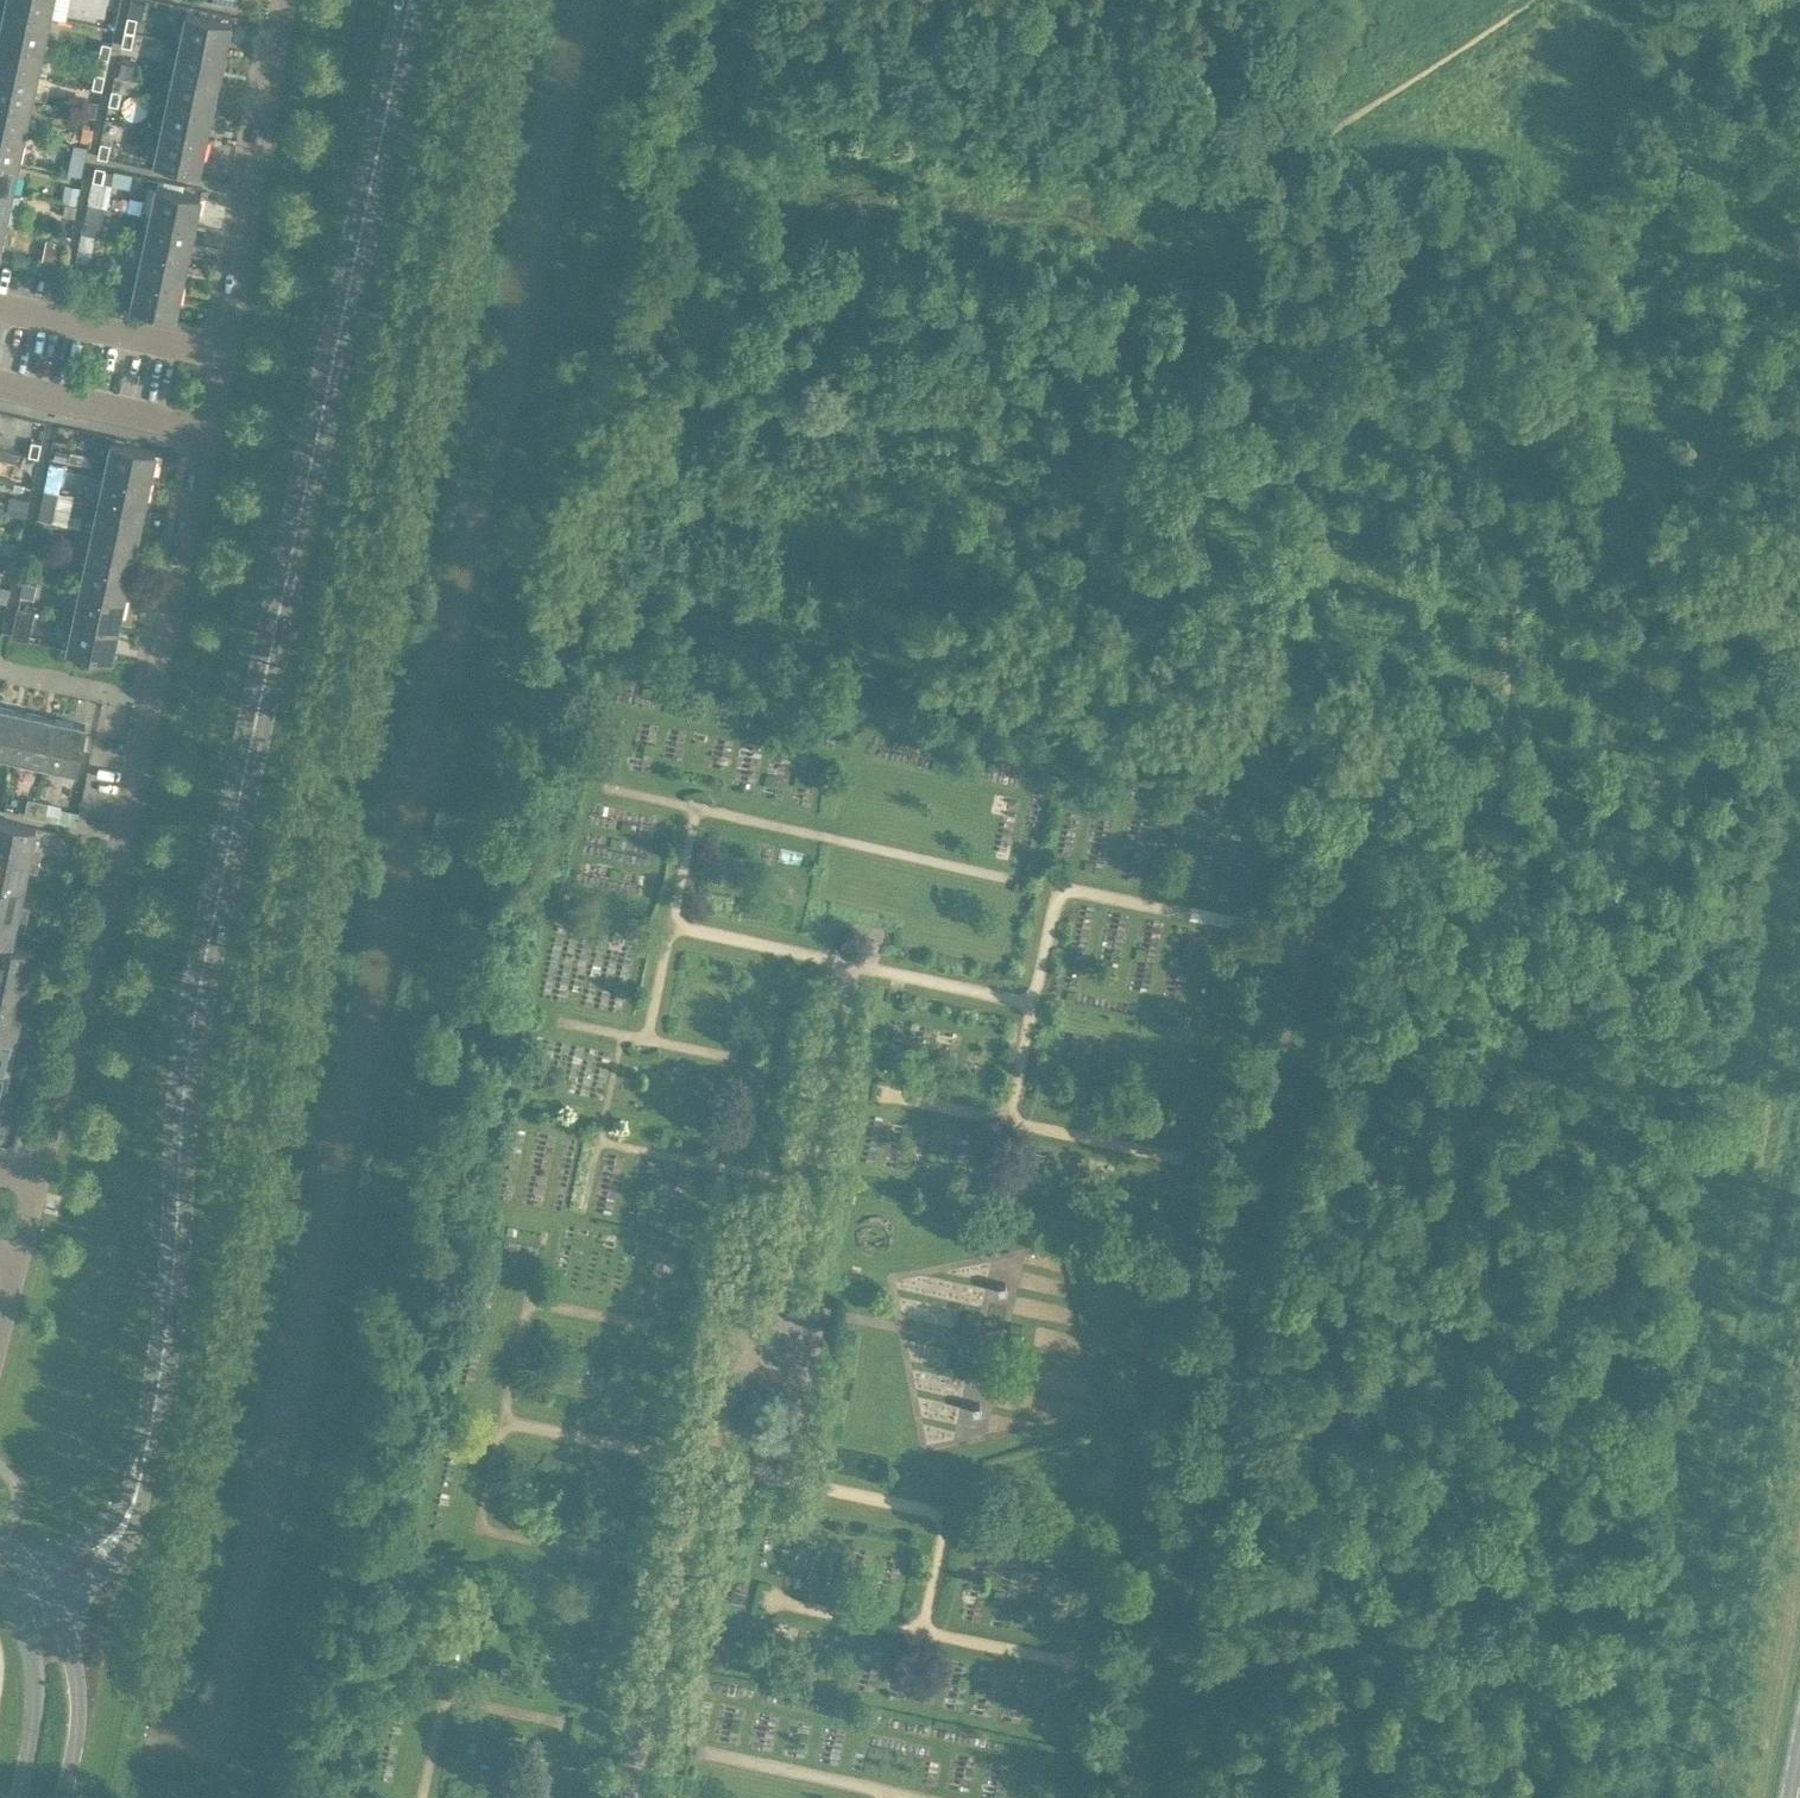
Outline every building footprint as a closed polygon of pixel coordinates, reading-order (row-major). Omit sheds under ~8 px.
[(49,16),(52,0),(5,0),(4,7),(49,16)] [(49,16),(4,7),(0,26),(0,36),(42,45),(49,16)] [(178,44),(223,53),(230,23),(185,13),(178,44)] [(124,31),(134,33),(137,18),(127,16),(124,31)] [(124,31),(120,45),(130,48),(134,33),(124,31)] [(42,45),(0,36),(0,67),(36,74),(42,45)] [(111,44),(101,42),(98,57),(107,59),(111,44)] [(223,53),(178,44),(172,73),(217,82),(223,53)] [(134,65),(121,62),(118,76),(132,79),(134,65)] [(36,74),(0,67),(0,97),(30,104),(36,74)] [(217,82),(172,73),(166,102),(211,111),(217,82)] [(92,87),(101,89),(104,76),(94,74),(92,87)] [(0,97),(0,128),(23,133),(30,104),(0,97)] [(81,114),(95,117),(98,103),(84,100),(81,114)] [(211,111),(166,102),(159,131),(204,141),(211,111)] [(90,143),(93,129),(82,126),(79,141),(90,143)] [(0,128),(0,159),(17,163),(23,133),(0,128)] [(204,141),(159,131),(152,168),(167,171),(168,165),(198,171),(204,141)] [(67,174),(80,177),(84,160),(70,157),(67,174)] [(0,159),(0,190),(11,192),(17,163),(0,159)] [(76,205),(79,188),(65,185),(61,202),(76,205)] [(149,216),(193,226),(200,195),(155,186),(149,216)] [(5,221),(11,192),(0,190),(0,220),(5,221)] [(76,206),(64,203),(62,216),(74,218),(76,206)] [(142,246),(187,255),(193,226),(149,216),(142,246)] [(40,265),(59,269),(64,244),(45,240),(40,265)] [(187,255),(142,246),(136,275),(181,284),(187,255)] [(91,256),(77,253),(75,262),(89,265),(91,256)] [(181,284),(136,275),(130,305),(174,315),(181,284)] [(110,442),(104,472),(148,481),(155,451),(110,442)] [(0,451),(0,460),(14,462),(16,453),(0,451)] [(70,451),(67,463),(86,467),(88,455),(70,451)] [(63,464),(49,461),(43,491),(57,493),(63,464)] [(142,511),(148,481),(104,472),(98,501),(142,511)] [(43,491),(37,519),(50,522),(57,493),(43,491)] [(6,514),(24,518),(28,499),(10,495),(6,514)] [(136,540),(142,511),(98,501),(91,531),(136,540)] [(81,518),(69,515),(67,525),(79,528),(81,518)] [(130,569),(136,540),(91,531),(85,560),(130,569)] [(15,555),(18,545),(0,541),(0,551),(15,555)] [(123,599),(130,569),(85,560),(79,590),(123,599)] [(33,599),(35,585),(21,582),(19,596),(33,599)] [(8,588),(0,587),(0,602),(5,603),(8,588)] [(79,590),(73,619),(117,628),(123,599),(79,590)] [(19,617),(22,602),(7,599),(5,614),(19,617)] [(73,619),(67,649),(111,658),(117,628),(73,619)] [(31,626),(13,622),(10,637),(27,641),(31,626)] [(0,707),(0,754),(15,757),(25,712),(0,707)] [(54,719),(25,712),(15,757),(45,763),(54,719)] [(85,725),(54,719),(45,763),(76,770),(85,725)] [(33,817),(37,800),(27,798),(23,815),(33,817)] [(33,817),(44,819),(47,802),(37,800),(33,817)] [(61,805),(47,802),(44,819),(76,826),(79,813),(60,809),(61,805)] [(35,828),(0,821),(0,852),(38,860),(41,848),(31,846),(35,828)] [(22,887),(26,869),(36,871),(38,860),(0,852),(0,882),(22,887)] [(26,918),(29,907),(19,905),(22,887),(0,882),(0,913),(26,918)] [(10,945),(14,928),(24,930),(26,918),(0,913),(0,944),(10,946),(10,945)] [(36,983),(39,971),(30,969),(34,950),(10,945),(10,946),(0,944),(0,975),(36,983)] [(0,975),(0,1005),(21,1010),(24,992),(34,994),(36,983),(0,975)] [(24,1040),(26,1029),(17,1027),(21,1010),(0,1005),(0,1036),(24,1040)] [(8,1068),(12,1051),(21,1053),(24,1040),(0,1036),(0,1067),(8,1068)] [(0,1067),(0,1097),(11,1100),(14,1088),(4,1086),(8,1068),(0,1067)] [(0,1097),(0,1109),(9,1111),(11,1100),(0,1097)]
